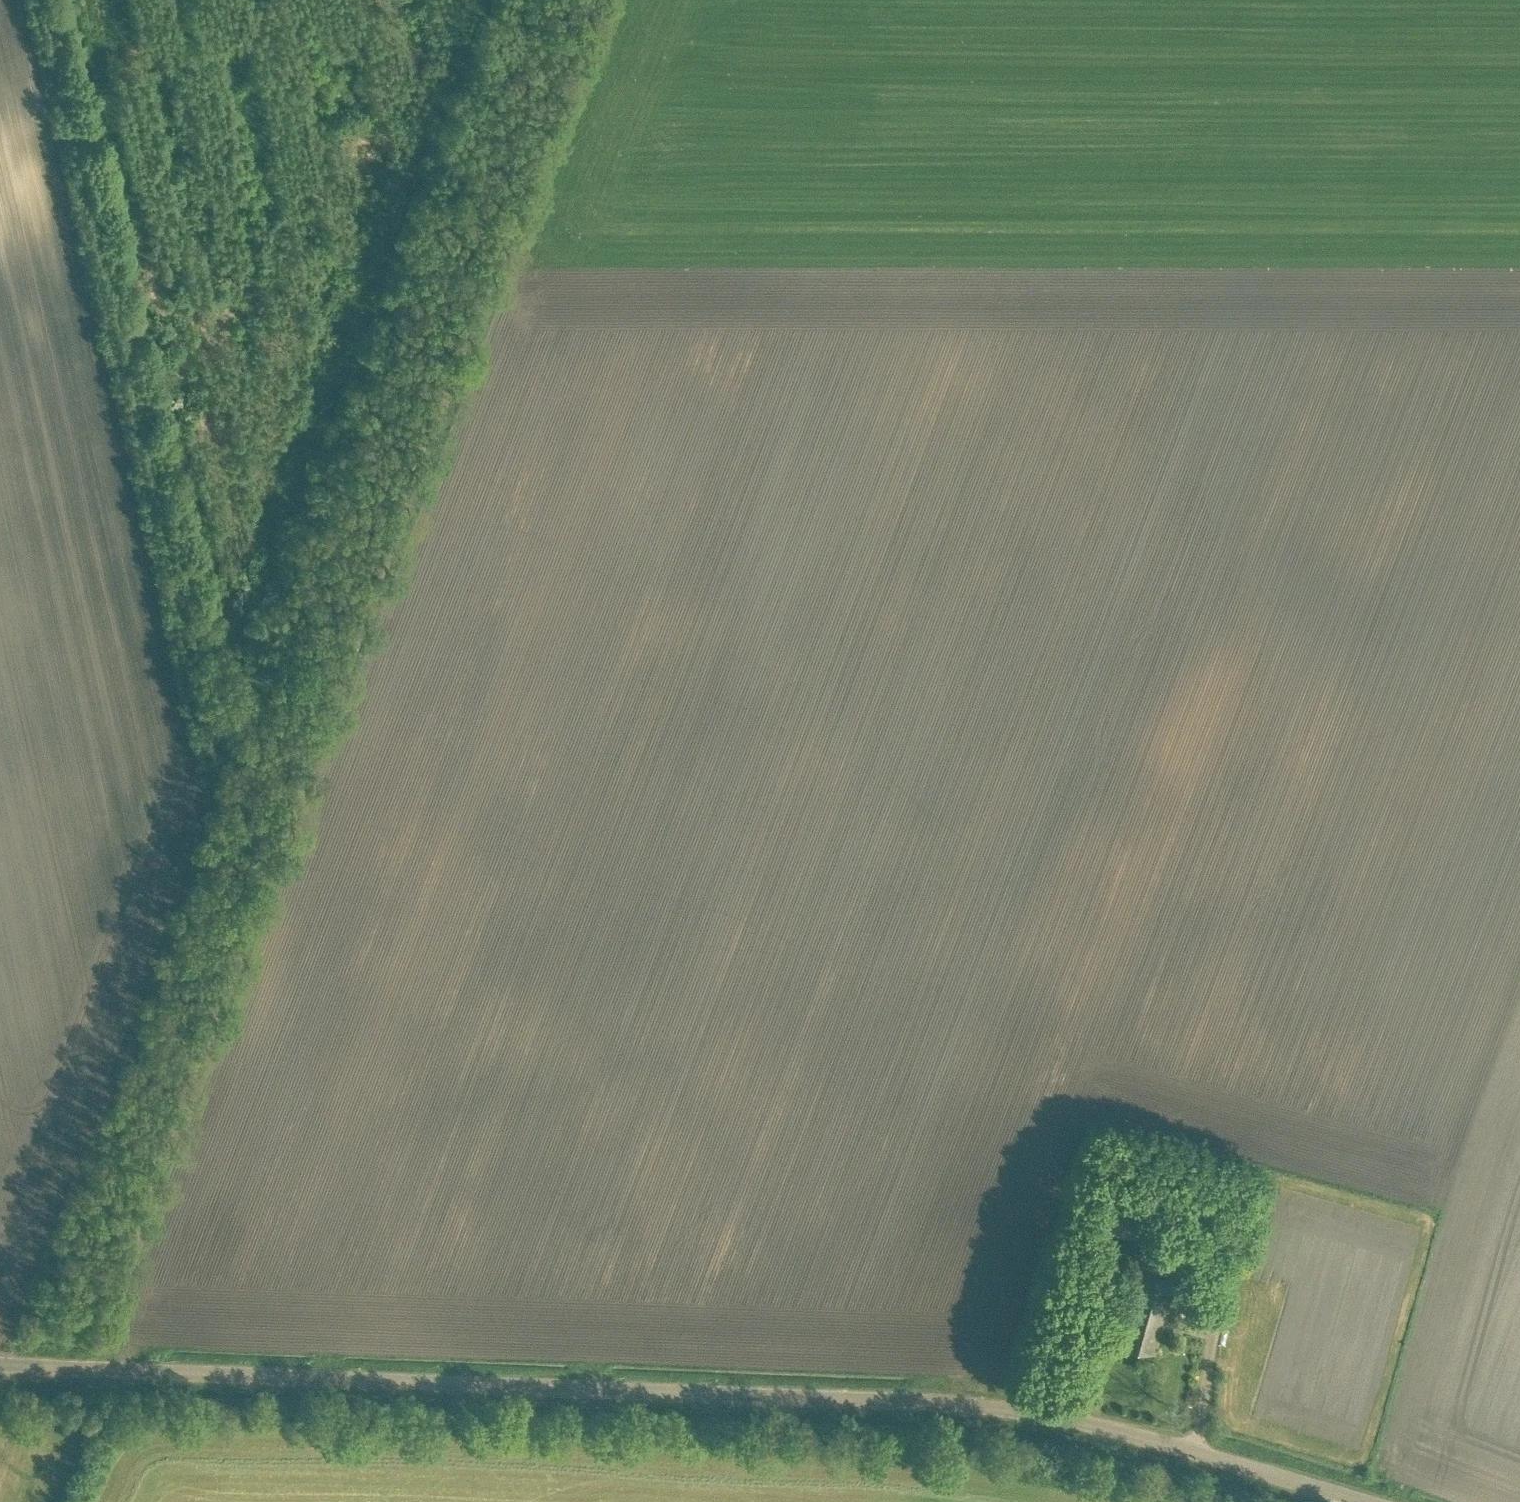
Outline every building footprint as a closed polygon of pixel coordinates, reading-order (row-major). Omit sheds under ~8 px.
[(1162,1316),(1174,1272),(1131,1260),(1109,1340),(1153,1352),(1161,1325),(1158,1324),(1160,1316),(1162,1316)]
